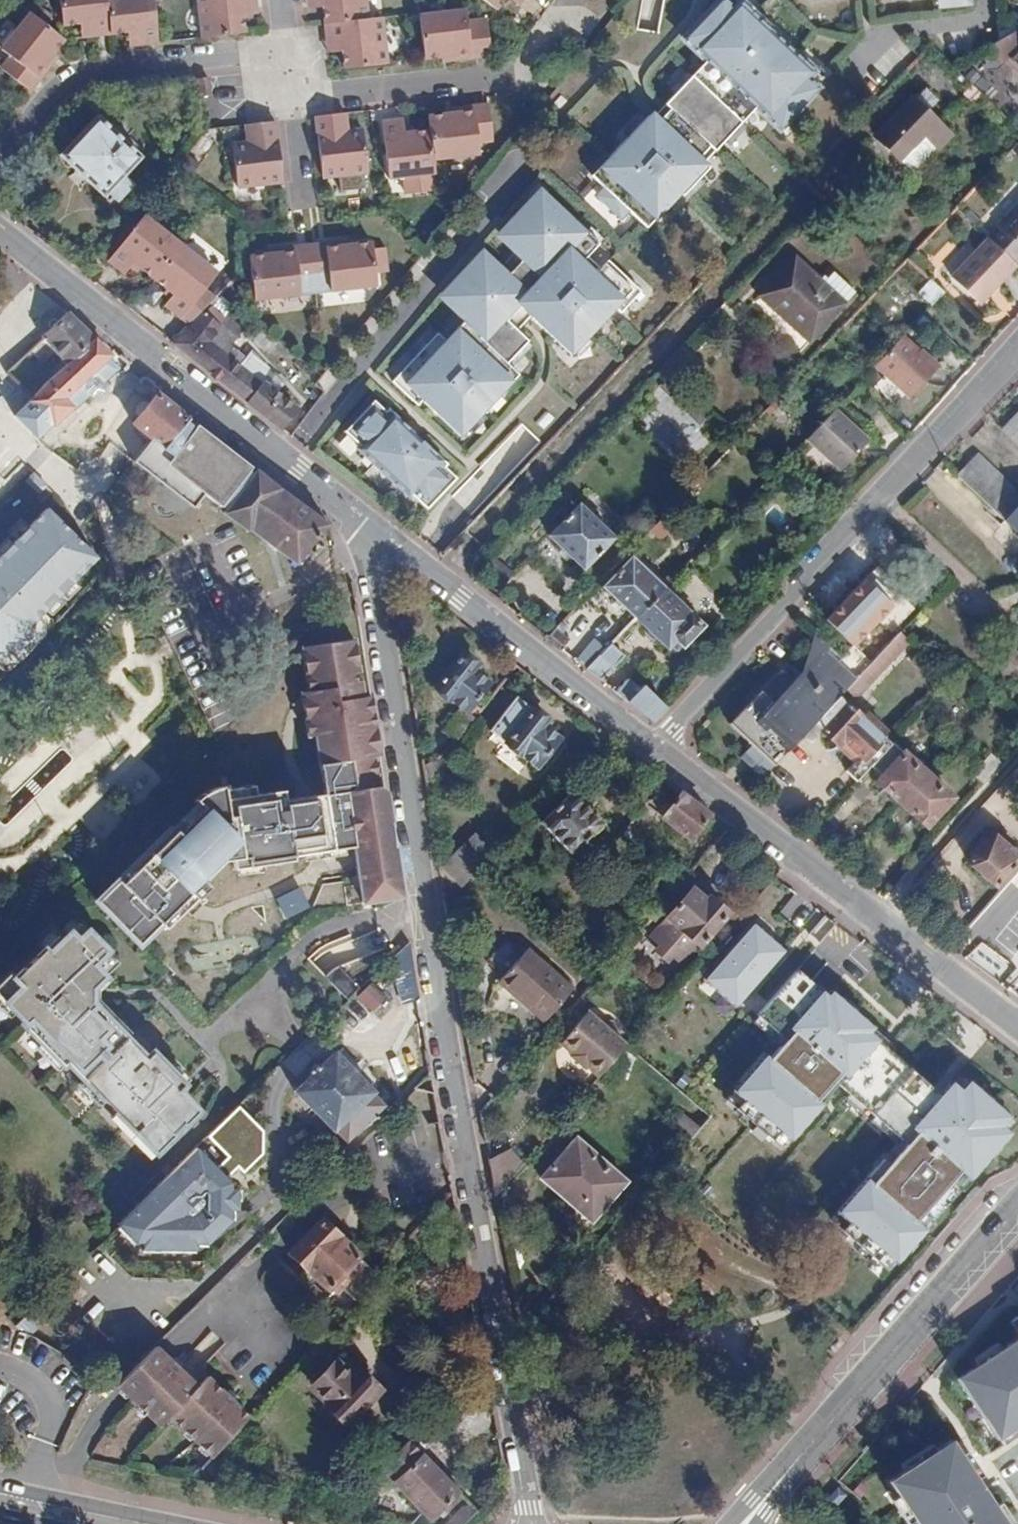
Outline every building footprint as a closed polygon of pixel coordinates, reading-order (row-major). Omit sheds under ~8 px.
[(108,0),(63,0),(66,26),(81,24),(91,23),(93,36),(112,34),(108,0)] [(112,34),(143,0),(108,0),(112,34)] [(143,0),(112,34),(123,33),(127,33),(134,33),(136,44),(158,42),(152,0),(143,0)] [(252,0),(199,0),(203,37),(241,32),(240,18),(240,9),(253,8),(252,0)] [(367,0),(307,0),(307,1),(320,1),(321,8),(323,23),(369,18),(367,0)] [(650,116),(592,176),(607,189),(600,197),(623,218),(630,211),(648,229),(682,193),(685,196),(711,169),(701,159),(712,147),(717,152),(744,123),(739,119),(753,104),(781,132),(821,90),(812,81),(818,75),(741,1),(735,7),(727,0),(723,0),(685,40),(714,67),(700,81),(695,77),(668,105),(672,109),(659,124),(650,116)] [(939,12),(965,9),(964,0),(938,0),(939,12)] [(307,1),(308,9),(321,8),(320,1),(307,1)] [(240,18),(254,16),(253,8),(240,9),(240,18)] [(465,18),(463,8),(417,13),(422,56),(435,55),(453,52),(480,20),(480,16),(465,18)] [(57,47),(63,39),(33,14),(6,49),(11,55),(2,68),(30,90),(50,65),(45,61),(57,47)] [(386,62),(381,17),(369,18),(323,23),(326,45),(340,44),(341,52),(343,67),(386,62)] [(485,55),(480,20),(453,52),(454,58),(485,55)] [(91,23),(81,24),(83,37),(93,36),(91,23)] [(999,39),(991,44),(992,47),(1017,72),(1017,28),(999,39)] [(134,33),(127,33),(128,45),(136,44),(134,33)] [(326,45),(327,53),(341,52),(340,44),(326,45)] [(50,65),(60,51),(57,47),(45,61),(50,65)] [(200,79),(202,94),(211,93),(210,78),(200,79)] [(914,98),(875,139),(897,162),(922,136),(936,149),(950,134),(914,98)] [(457,110),(443,111),(427,112),(429,128),(432,155),(480,149),(479,139),(493,137),(489,99),(457,103),(457,110)] [(457,103),(444,103),(443,111),(457,110),(457,103)] [(345,130),(344,112),(335,113),(335,131),(345,130)] [(334,174),(343,165),(361,145),(359,128),(345,130),(335,131),(335,113),(315,115),(322,176),(334,174)] [(104,195),(108,190),(123,174),(141,156),(98,115),(60,154),(104,195)] [(413,130),(411,118),(402,119),(403,131),(413,130)] [(384,121),(388,174),(434,169),(432,155),(429,128),(413,130),(403,131),(402,119),(384,121)] [(254,122),(255,140),(248,140),(232,142),(237,185),(281,180),(274,120),(254,122)] [(254,122),(246,123),(248,140),(255,140),(254,122)] [(936,149),(922,136),(897,162),(911,175),(936,149)] [(334,174),(365,170),(361,145),(343,165),(334,174)] [(118,201),(133,183),(123,174),(108,190),(118,201)] [(439,333),(393,381),(419,406),(423,400),(460,436),(512,382),(519,374),(508,363),(529,341),(518,330),(532,316),(573,355),(617,309),(623,314),(643,293),(610,261),(603,269),(590,257),(601,245),(569,214),(559,224),(552,217),(557,211),(542,197),(504,237),(519,251),(525,245),(532,252),(500,285),(493,279),(499,272),(484,258),(445,298),(461,312),(466,306),(474,313),(447,341),(439,333)] [(983,236),(986,239),(1003,255),(1010,261),(1017,253),(1017,200),(983,236)] [(136,262),(141,266),(154,276),(181,242),(147,216),(112,260),(127,271),(132,266),(136,262)] [(986,239),(950,276),(972,297),(989,279),(995,283),(1013,265),(1010,261),(1003,255),(986,239)] [(341,246),(340,240),(308,243),(313,282),(329,281),(330,291),(375,285),(370,242),(353,244),(341,246)] [(199,316),(227,278),(181,242),(154,276),(170,289),(176,294),(172,298),(168,304),(192,323),(199,316)] [(258,254),(248,255),(252,299),(298,294),(297,284),(313,282),(308,243),(278,247),(278,252),(258,254)] [(796,306),(821,329),(845,303),(796,257),(758,297),(782,320),(796,306)] [(132,266),(137,270),(141,266),(136,262),(132,266)] [(930,306),(943,292),(928,279),(916,293),(930,306)] [(995,283),(989,279),(972,297),(976,301),(995,283)] [(94,338),(74,316),(69,312),(41,336),(66,365),(94,338)] [(220,328),(202,313),(199,316),(192,323),(173,343),(281,429),(296,408),(263,381),(259,384),(237,365),(243,357),(230,345),(236,337),(221,326),(220,328)] [(908,401),(938,371),(901,337),(872,368),(908,401)] [(108,354),(94,338),(66,365),(44,386),(31,400),(36,406),(54,424),(72,407),(64,397),(108,354)] [(153,439),(163,447),(189,419),(157,394),(133,422),(153,439)] [(36,406),(31,400),(20,412),(25,417),(36,406)] [(361,446),(358,449),(409,496),(411,494),(427,509),(456,478),(444,467),(447,464),(388,409),(386,412),(374,401),(345,431),(361,446)] [(864,440),(833,410),(805,439),(838,467),(864,440)] [(1017,447),(1017,411),(1001,430),(1017,447)] [(253,535),(296,565),(327,526),(256,469),(254,471),(207,433),(189,419),(163,447),(153,439),(134,462),(193,510),(205,494),(223,512),(221,515),(224,517),(227,514),(250,533),(250,535),(253,537),(253,535)] [(110,443),(97,461),(111,471),(124,453),(110,443)] [(976,453),(956,475),(1004,522),(1017,507),(1017,493),(976,453)] [(550,535),(583,568),(612,537),(580,505),(550,535)] [(1004,522),(1003,522),(1015,534),(1013,536),(1017,541),(1017,507),(1004,522)] [(111,560),(52,509),(0,562),(0,668),(111,560)] [(668,535),(656,522),(647,530),(660,542),(668,535)] [(483,570),(502,586),(513,573),(493,558),(483,570)] [(632,558),(603,588),(635,619),(664,589),(632,558)] [(703,625),(664,589),(635,619),(665,648),(670,645),(675,651),(681,645),(683,647),(703,625)] [(567,629),(560,622),(546,637),(559,647),(566,638),(561,634),(567,629)] [(891,640),(901,650),(908,643),(898,633),(891,640)] [(151,932),(159,924),(165,929),(183,911),(196,899),(208,887),(202,881),(224,861),(234,859),(235,869),(295,860),(294,855),(355,846),(364,901),(401,895),(395,854),(393,842),(386,790),(378,784),(374,754),(380,753),(372,693),(361,694),(356,668),(360,667),(355,636),(302,644),(309,688),(301,689),(309,734),(316,733),(326,792),(315,795),(285,799),(283,789),(256,793),(254,784),(224,789),(223,785),(222,785),(221,785),(220,785),(219,785),(218,785),(218,786),(217,786),(216,786),(215,786),(214,786),(213,787),(212,787),(211,787),(211,788),(210,788),(209,788),(208,789),(207,789),(206,790),(205,790),(204,791),(203,791),(203,792),(202,792),(202,793),(201,793),(200,794),(199,794),(199,795),(198,796),(197,797),(196,798),(195,799),(195,800),(202,807),(177,831),(171,826),(95,902),(138,945),(151,932)] [(780,668),(729,723),(773,766),(812,724),(838,696),(845,689),(853,680),(836,663),(840,657),(828,647),(828,643),(820,636),(816,642),(812,640),(803,664),(805,667),(802,675),(796,677),(792,680),(780,668)] [(876,656),(870,663),(853,680),(845,689),(854,698),(901,650),(891,640),(876,656)] [(606,650),(594,641),(576,661),(587,670),(606,650)] [(610,645),(606,650),(587,670),(600,681),(621,657),(610,645)] [(462,654),(436,687),(462,708),(468,712),(489,684),(475,674),(478,667),(462,654)] [(627,679),(614,692),(627,702),(640,689),(627,679)] [(643,686),(640,689),(627,702),(652,723),(665,709),(643,686)] [(854,762),(845,772),(856,782),(869,766),(891,743),(880,734),(876,738),(870,732),(875,725),(866,717),(864,719),(838,696),(812,724),(837,747),(842,741),(859,756),(854,762)] [(546,727),(550,723),(517,698),(492,730),(537,766),(559,740),(547,731),(546,727)] [(442,731),(454,741),(474,717),(468,712),(462,708),(442,731)] [(837,747),(854,762),(859,756),(842,741),(837,747)] [(879,776),(875,781),(899,803),(927,773),(903,751),(900,751),(891,743),(869,766),(879,776)] [(443,767),(454,756),(447,750),(438,760),(443,767)] [(990,754),(971,775),(981,785),(1000,763),(990,754)] [(443,767),(438,760),(430,767),(435,773),(443,767)] [(435,773),(430,767),(424,770),(426,779),(435,773)] [(659,788),(666,780),(651,769),(648,773),(645,776),(659,788)] [(952,797),(927,773),(899,803),(925,827),(952,797)] [(690,837),(709,814),(680,791),(662,815),(690,837)] [(569,792),(539,822),(570,851),(586,837),(600,823),(569,792)] [(476,834),(452,856),(473,878),(496,855),(476,834)] [(963,859),(991,884),(1017,855),(994,834),(984,845),(979,841),(963,859)] [(704,887),(655,935),(665,945),(659,951),(671,963),(677,957),(687,967),(739,916),(720,898),(717,901),(704,887)] [(71,919),(0,990),(0,1001),(23,1024),(20,1026),(61,1067),(64,1064),(153,1157),(201,1113),(188,1101),(186,1104),(177,1097),(184,1087),(152,1054),(145,1060),(90,1004),(90,990),(116,963),(71,919)] [(794,950),(760,921),(708,980),(743,1010),(794,950)] [(156,938),(165,929),(159,924),(151,932),(156,938)] [(413,974),(407,939),(386,959),(391,981),(413,974)] [(572,989),(526,948),(498,980),(545,1020),(572,989)] [(362,987),(341,967),(329,979),(349,1000),(362,987)] [(827,988),(824,991),(798,968),(758,1013),(788,1038),(741,1091),(795,1142),(826,1106),(821,1102),(839,1081),(909,1140),(845,1213),(908,1268),(1017,1141),(1017,1135),(1015,1133),(1017,1129),(1017,1117),(981,1085),(974,1092),(961,1080),(949,1094),(880,1034),(883,1030),(843,996),(841,999),(827,988)] [(1009,987),(1017,992),(1017,972),(1009,987)] [(413,974),(391,981),(397,1001),(416,995),(413,974)] [(359,995),(374,1015),(391,1002),(375,982),(359,995)] [(351,999),(333,1016),(346,1031),(364,1013),(351,999)] [(620,1049),(625,1044),(586,1011),(558,1041),(570,1053),(569,1055),(583,1067),(584,1065),(596,1076),(612,1058),(620,1049)] [(620,1049),(612,1058),(625,1070),(630,1060),(620,1049)] [(334,1050),(319,1065),(301,1082),(293,1089),(330,1131),(333,1129),(344,1141),(382,1105),(371,1093),(373,1090),(334,1050)] [(295,1076),(301,1082),(319,1065),(312,1060),(295,1076)] [(230,1157),(221,1168),(232,1179),(242,1167),(249,1172),(266,1155),(268,1133),(243,1111),(216,1139),(230,1157)] [(622,1180),(574,1138),(539,1176),(586,1218),(622,1180)] [(221,1168),(205,1152),(126,1228),(148,1250),(203,1254),(204,1248),(218,1249),(247,1216),(248,1195),(232,1179),(221,1168)] [(496,1161),(487,1158),(493,1193),(510,1173),(507,1169),(502,1165),(496,1161)] [(321,1219),(287,1253),(325,1289),(328,1287),(334,1294),(341,1287),(350,1295),(372,1273),(355,1256),(357,1254),(321,1219)] [(14,1310),(7,1317),(16,1326),(23,1319),(14,1310)] [(1016,1318),(1009,1323),(1017,1336),(1017,1321),(1016,1318)] [(956,1380),(996,1440),(1017,1426),(1017,1339),(956,1380)] [(207,1389),(164,1348),(125,1390),(168,1431),(177,1421),(207,1389)] [(351,1378),(333,1363),(312,1385),(329,1402),(326,1406),(344,1423),(379,1389),(359,1371),(351,1378)] [(216,1380),(207,1389),(177,1421),(220,1462),(259,1420),(216,1380)] [(409,1439),(380,1467),(431,1519),(438,1512),(442,1514),(461,1496),(459,1493),(460,1491),(409,1439)] [(887,1484),(915,1523),(1004,1523),(947,1443),(887,1484)] [(851,1494),(839,1484),(827,1499),(839,1509),(851,1494)]
